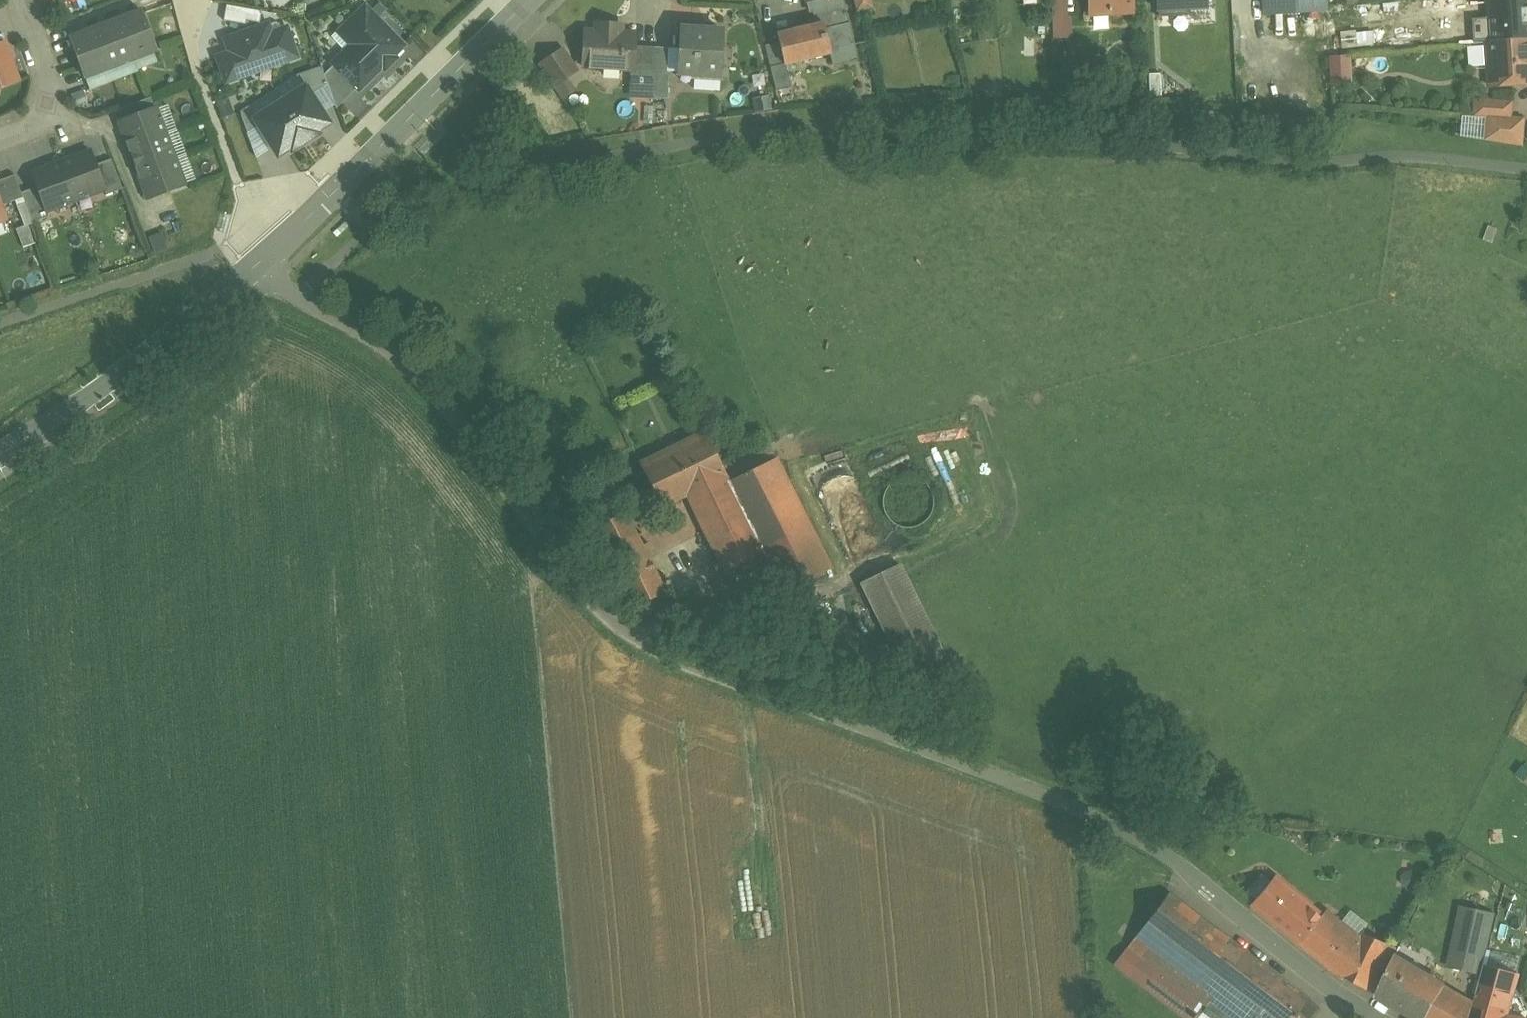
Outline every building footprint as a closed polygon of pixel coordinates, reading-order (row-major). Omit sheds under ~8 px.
[(808,2),(811,12),(814,11),(817,26),(824,24),(830,52),(834,65),(858,60),(843,0),(818,0),(808,2)] [(859,10),(872,7),(870,0),(856,0),(859,10)] [(1067,37),(1065,0),(1058,0),(1059,38),(1067,37)] [(1067,38),(1076,38),(1075,0),(1066,0),(1067,38)] [(1091,14),(1132,12),(1132,0),(1090,0),(1091,14)] [(1206,0),(1153,0),(1154,13),(1207,10),(1206,0)] [(1264,12),(1291,11),(1292,19),(1303,18),(1304,38),(1316,37),(1315,10),(1328,9),(1327,0),(1263,0),(1264,12)] [(1467,3),(1468,20),(1492,18),(1493,41),(1526,39),(1526,0),(1511,0),(1467,3)] [(231,19),(264,24),(266,10),(233,6),(231,19)] [(404,46),(366,7),(347,26),(355,35),(355,43),(334,64),(336,65),(358,88),(360,90),(404,46)] [(143,11),(119,20),(133,60),(157,50),(143,11)] [(119,20),(96,29),(110,68),(133,60),(119,20)] [(268,24),(225,39),(230,53),(218,57),(226,82),(297,57),(287,28),(271,33),(268,24)] [(622,30),(618,25),(601,24),(596,28),(596,32),(586,31),(584,67),(602,68),(601,72),(605,76),(617,77),(621,73),(621,69),(633,70),(635,47),(636,32),(622,32),(622,30)] [(817,26),(791,32),(789,26),(777,29),(779,35),(777,35),(779,42),(784,63),(830,52),(824,24),(817,26)] [(681,26),(677,77),(717,80),(721,29),(681,26)] [(96,29),(71,38),(86,77),(110,68),(96,29)] [(1486,42),(1489,86),(1526,83),(1526,39),(1493,41),(1486,42)] [(779,42),(765,46),(772,73),(785,70),(784,63),(779,42)] [(0,46),(0,88),(19,80),(5,44),(0,46)] [(644,48),(635,47),(633,70),(647,71),(647,76),(650,77),(649,92),(654,92),(657,47),(644,47),(644,48)] [(563,50),(541,64),(542,65),(540,66),(554,87),(555,85),(556,86),(578,71),(563,50)] [(1342,56),(1331,57),(1331,72),(1343,72),(1342,56)] [(358,88),(336,65),(325,75),(338,109),(358,88)] [(789,87),(785,70),(772,73),(776,91),(789,87)] [(306,87),(255,119),(278,155),(296,144),(298,147),(313,137),(311,134),(329,123),(306,87)] [(152,98),(120,109),(124,121),(156,109),(152,98)] [(1523,120),(1511,119),(1512,103),(1476,100),(1474,116),(1488,117),(1486,139),(1522,145),(1523,120)] [(124,121),(120,122),(134,158),(132,162),(136,163),(149,199),(186,185),(158,108),(156,109),(124,121)] [(97,165),(92,152),(63,163),(77,200),(105,190),(106,189),(97,165)] [(112,159),(97,165),(106,189),(105,190),(107,195),(124,189),(112,159)] [(63,163),(33,174),(38,187),(47,211),(48,211),(77,200),(63,163)] [(0,181),(0,201),(2,206),(24,198),(23,193),(16,175),(0,181)] [(38,187),(23,193),(24,198),(34,223),(50,216),(48,211),(47,211),(38,187)] [(22,229),(29,247),(41,243),(34,225),(22,229)] [(758,468),(731,481),(723,466),(706,432),(641,464),(664,509),(688,497),(725,572),(764,553),(792,539),(793,538),(758,468)] [(768,441),(723,466),(731,481),(758,468),(776,456),(768,441)] [(812,529),(776,456),(758,468),(793,538),(812,529)] [(666,593),(625,513),(594,529),(635,609),(666,593)] [(793,538),(792,539),(764,553),(784,593),(832,569),(812,529),(793,538)] [(901,565),(863,584),(907,675),(946,656),(901,565)] [(1324,917),(1278,879),(1255,906),(1302,944),(1324,917)] [(1169,895),(1129,947),(1208,1008),(1222,1017),(1266,1017),(1242,1000),(1267,968),(1169,895)] [(1359,946),(1324,917),(1302,944),(1345,979),(1359,946)] [(1491,932),(1461,925),(1451,967),(1481,974),(1491,932)] [(1388,944),(1365,933),(1359,946),(1345,979),(1375,994),(1403,937),(1393,933),(1388,944)] [(1129,947),(1115,966),(1183,1017),(1200,1017),(1208,1008),(1129,947)] [(1402,961),(1380,996),(1416,1017),(1437,1017),(1453,991),(1402,961)] [(1267,968),(1242,1000),(1266,1017),(1313,1017),(1320,1009),(1267,968)] [(1510,974),(1494,969),(1490,986),(1507,990),(1510,974)] [(1490,986),(1483,984),(1476,1012),(1487,1015),(1488,1012),(1502,1015),(1504,1003),(1507,990),(1490,986)] [(1453,991),(1437,1017),(1469,1017),(1473,1003),(1453,991)] [(1510,1007),(1504,1003),(1502,1015),(1508,1016),(1510,1007)] [(1208,1008),(1200,1017),(1222,1017),(1208,1008)]
